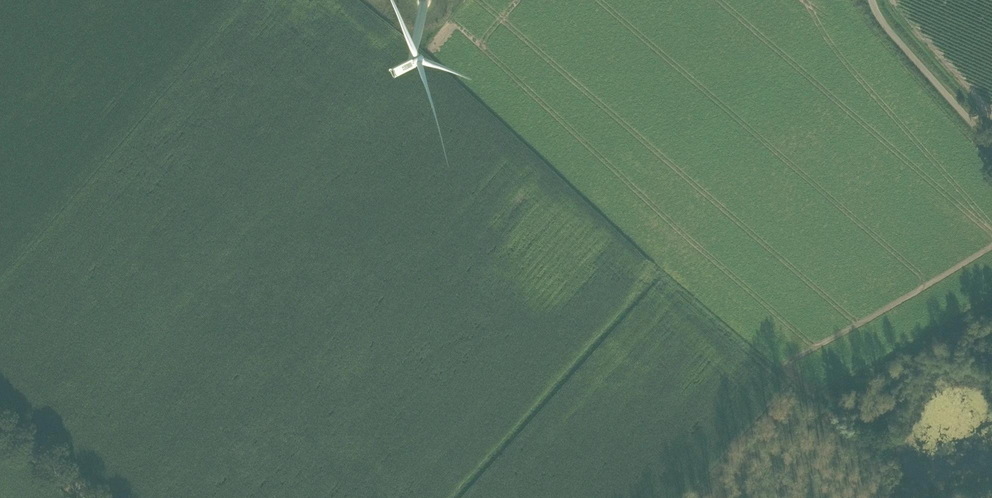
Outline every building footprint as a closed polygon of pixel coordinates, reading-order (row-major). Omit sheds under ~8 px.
[(3,410),(12,401),(0,390),(0,407),(3,410)]
